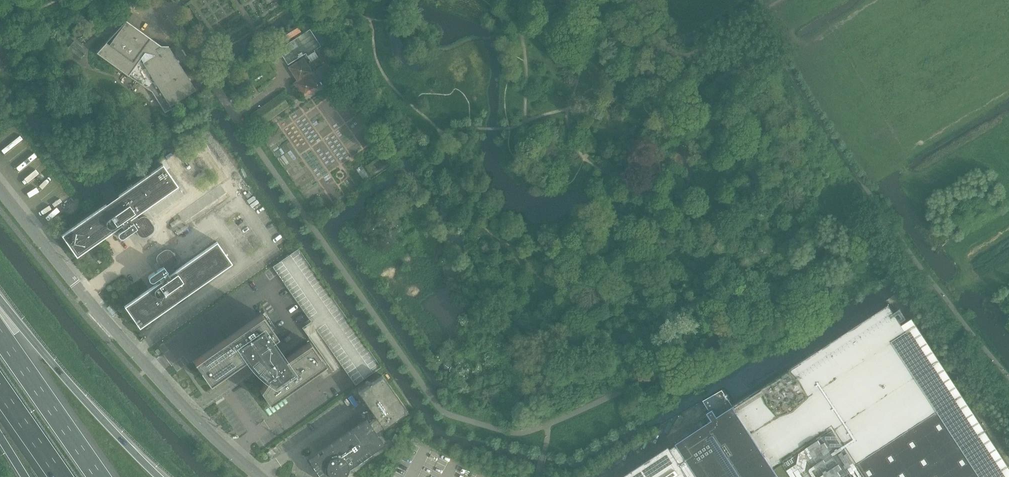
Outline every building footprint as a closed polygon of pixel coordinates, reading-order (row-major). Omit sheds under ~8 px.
[(125,5),(100,20),(103,25),(128,10),(125,5)] [(106,43),(98,53),(151,91),(165,114),(179,105),(177,102),(196,90),(168,46),(164,49),(150,40),(151,39),(126,21),(124,25),(122,23),(115,33),(117,34),(109,45),(106,43)] [(297,26),(273,41),(276,47),(301,32),(297,26)] [(298,81),(295,83),(303,97),(310,92),(308,89),(315,85),(308,75),(312,73),(303,59),(290,68),(298,81)] [(281,94),(250,115),(259,127),(289,106),(281,94)] [(105,203),(106,204),(62,235),(77,257),(118,228),(121,226),(124,228),(119,232),(118,232),(118,233),(118,234),(118,235),(118,236),(119,237),(120,238),(121,238),(122,238),(123,238),(135,230),(134,231),(134,232),(134,233),(135,234),(136,234),(137,234),(138,235),(139,236),(140,237),(141,237),(142,238),(144,238),(145,238),(146,237),(147,237),(152,233),(153,232),(154,231),(154,230),(155,229),(155,228),(154,227),(154,226),(153,225),(149,218),(148,217),(147,217),(146,216),(145,216),(144,216),(143,216),(141,216),(141,217),(138,218),(136,215),(178,186),(163,164),(118,196),(117,195),(115,195),(114,196),(112,197),(111,198),(109,199),(108,200),(107,201),(105,203)] [(157,283),(124,306),(139,328),(175,303),(176,304),(178,303),(180,302),(182,301),(183,301),(184,299),(185,298),(187,297),(188,295),(187,294),(232,263),(217,242),(175,271),(173,268),(175,266),(176,265),(176,264),(177,264),(177,263),(177,262),(177,261),(177,260),(177,258),(176,258),(172,251),(171,250),(170,249),(168,249),(167,249),(166,249),(165,249),(164,249),(158,253),(158,254),(157,255),(157,256),(156,257),(156,258),(156,259),(156,260),(157,261),(157,262),(158,263),(157,264),(157,265),(157,266),(158,267),(159,267),(160,267),(161,267),(150,275),(149,276),(149,277),(148,277),(148,278),(148,279),(149,280),(149,281),(150,281),(151,281),(151,282),(152,282),(153,281),(158,278),(160,281),(157,283)] [(298,248),(290,254),(304,274),(312,268),(298,248)] [(964,395),(911,316),(903,322),(890,303),(735,404),(721,413),(716,406),(708,412),(712,419),(676,442),(699,476),(1008,476),(1008,460),(964,395)] [(268,380),(260,391),(269,404),(325,365),(310,343),(285,360),(271,341),(277,337),(262,315),(194,362),(210,384),(247,358),(248,361),(250,363),(251,363),(253,365),(253,366),(252,366),(252,367),(252,368),(253,368),(253,369),(254,370),(255,370),(256,370),(257,369),(259,371),(258,372),(261,374),(263,376),(265,378),(268,380)] [(318,331),(309,337),(334,373),(343,367),(318,331)] [(367,348),(359,353),(373,373),(381,368),(367,348)] [(365,413),(366,418),(367,420),(309,460),(318,473),(315,475),(316,476),(342,476),(343,476),(344,476),(345,475),(346,474),(347,473),(347,471),(348,470),(348,469),(384,444),(376,432),(382,427),(383,428),(407,412),(382,375),(358,392),(372,412),(371,412),(366,413),(365,413)] [(676,442),(672,445),(692,476),(699,476),(676,442)] [(672,445),(671,444),(670,443),(669,444),(650,456),(648,457),(631,468),(630,469),(617,476),(692,476),(672,445)]
